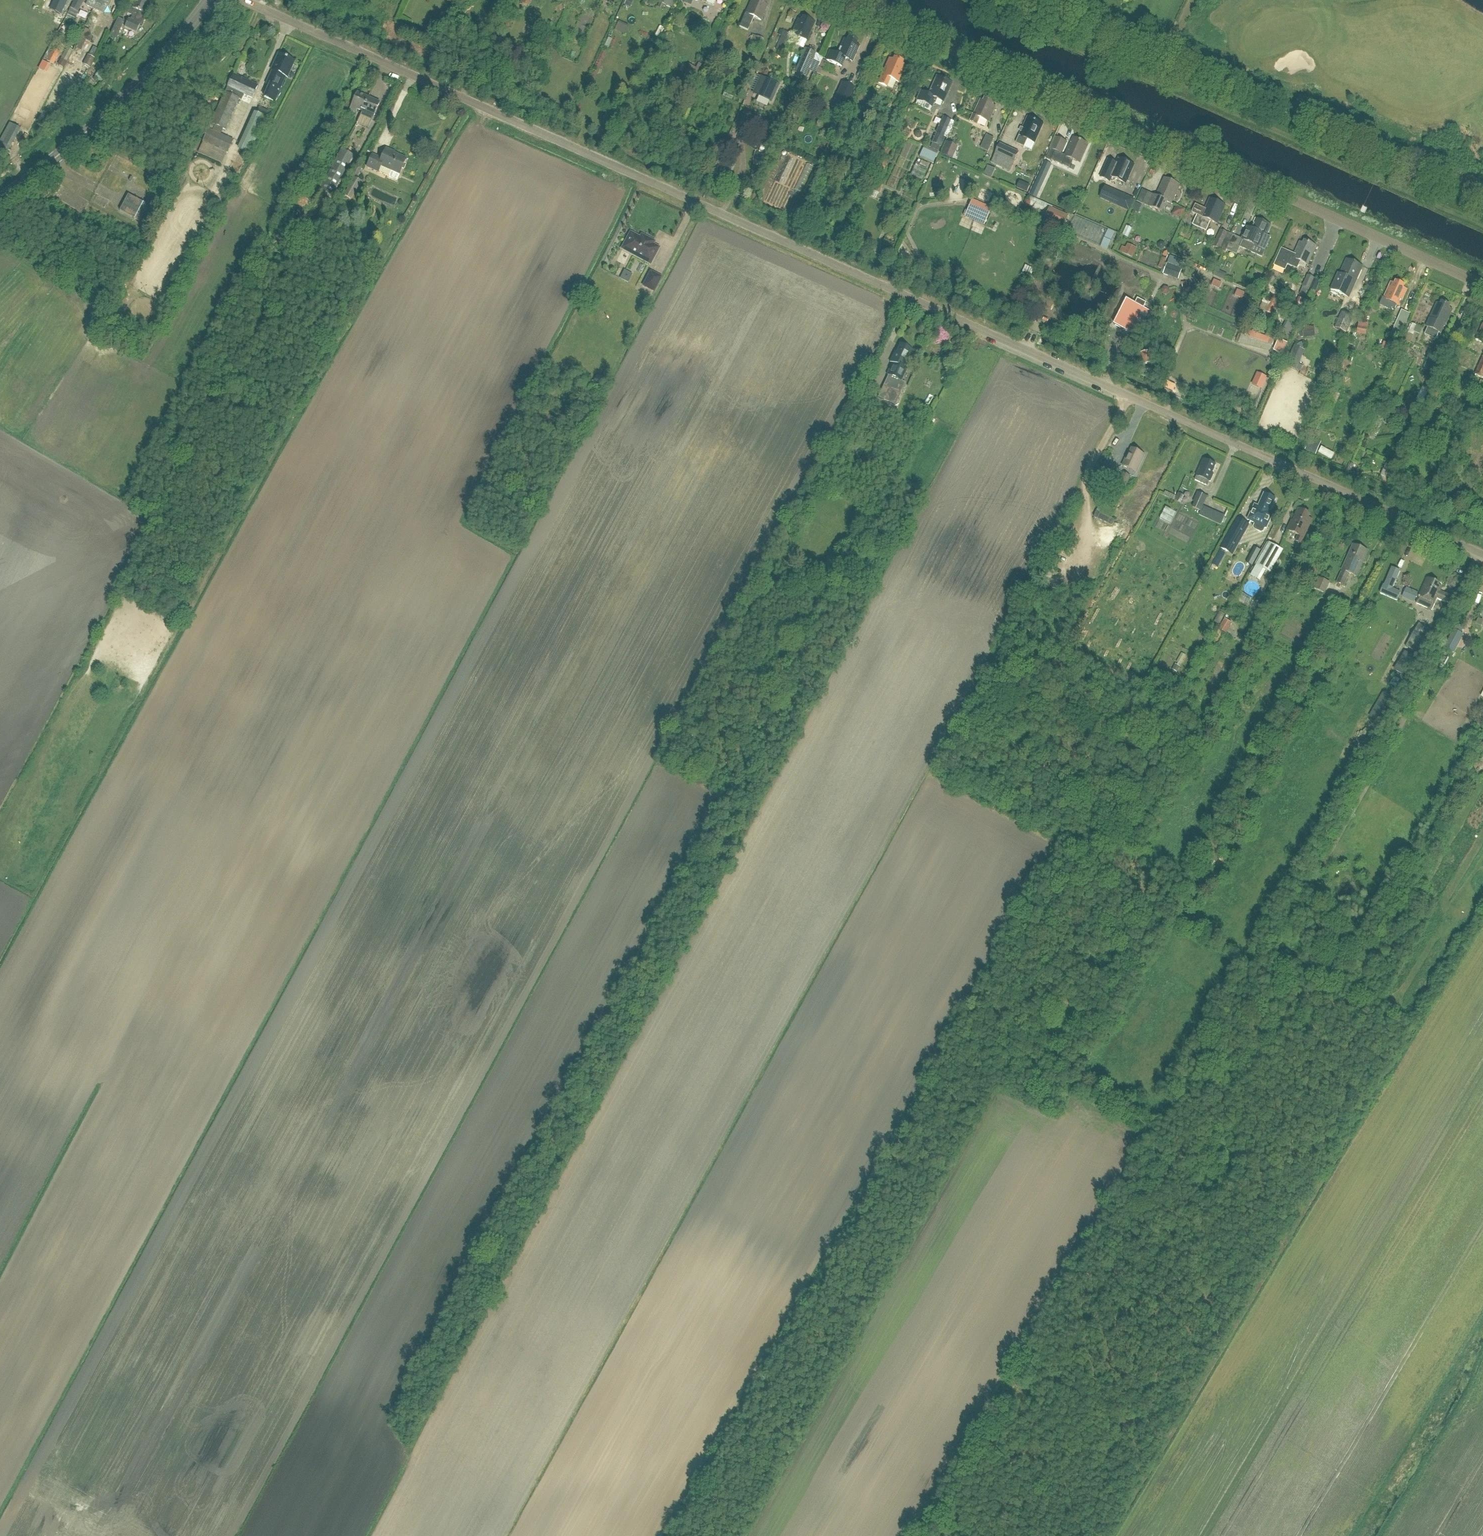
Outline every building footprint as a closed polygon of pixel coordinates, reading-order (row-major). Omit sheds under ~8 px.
[(53,4),(58,6),(55,13),(60,15),(67,0),(55,0),(53,4)] [(85,0),(75,0),(70,9),(78,13),(85,0)] [(86,6),(94,10),(96,6),(97,6),(99,1),(99,0),(89,0),(86,6)] [(97,6),(102,8),(105,3),(108,5),(110,0),(99,0),(99,1),(97,6)] [(140,25),(142,26),(147,14),(145,14),(151,0),(137,0),(134,8),(130,6),(127,13),(127,14),(132,17),(131,20),(128,19),(124,28),(136,33),(140,25)] [(764,0),(752,0),(745,13),(739,27),(747,31),(754,17),(761,20),(768,5),(764,3),(765,1),(764,0)] [(812,21),(803,17),(802,20),(799,19),(792,34),(807,41),(814,25),(810,24),(812,21)] [(103,30),(111,33),(116,21),(108,18),(103,30)] [(115,25),(121,28),(124,22),(118,19),(115,25)] [(116,40),(119,34),(112,31),(110,37),(116,40)] [(781,36),(776,50),(783,53),(789,40),(781,36)] [(760,50),(765,40),(757,37),(753,47),(760,50)] [(857,41),(849,38),(848,40),(844,39),(837,54),(830,51),(826,60),(841,67),(845,58),(853,61),(859,46),(856,44),(857,41)] [(54,65),(60,53),(53,49),(47,61),(54,65)] [(805,77),(816,53),(805,49),(795,73),(805,77)] [(215,59),(219,63),(226,57),(222,52),(215,59)] [(263,100),(267,102),(268,99),(274,102),(285,77),(287,78),(294,62),(278,55),(271,71),(273,71),(268,83),(270,84),(264,97),(263,100)] [(90,69),(95,59),(88,56),(84,65),(90,69)] [(903,62),(894,58),(893,61),(889,59),(879,83),(886,86),(890,78),(898,82),(905,66),(901,65),(903,62)] [(61,60),(58,65),(63,68),(66,63),(61,60)] [(47,65),(42,62),(38,70),(44,72),(47,65)] [(252,99),(258,85),(233,74),(227,87),(252,99)] [(921,91),(917,100),(918,101),(915,106),(929,112),(932,107),(936,99),(944,102),(953,83),(936,76),(928,95),(921,91)] [(759,96),(772,102),(778,87),(770,83),(771,82),(762,78),(756,92),(760,94),(759,96)] [(77,97),(82,103),(93,92),(85,83),(77,97)] [(832,107),(843,112),(854,88),(842,83),(832,107)] [(226,131),(240,99),(225,92),(211,124),(226,131)] [(362,112),(368,98),(357,93),(349,110),(356,113),(357,110),(362,112)] [(368,98),(362,112),(367,114),(365,117),(372,120),(380,103),(368,98)] [(867,113),(873,102),(866,98),(860,110),(867,113)] [(994,102),(986,98),(984,101),(981,100),(971,121),(977,124),(980,118),(989,122),(996,106),(993,105),(994,102)] [(249,155),(266,119),(254,113),(237,150),(249,155)] [(941,147),(945,137),(944,137),(951,121),(943,117),(936,133),(937,133),(930,148),(925,146),(923,149),(919,157),(933,163),(936,155),(936,154),(940,147),(941,147)] [(1036,143),(1044,124),(1028,117),(1020,136),(1017,143),(1025,147),(1028,140),(1036,143)] [(17,136),(20,130),(13,126),(10,132),(17,136)] [(227,153),(234,140),(208,128),(202,142),(198,152),(222,163),(227,153)] [(732,140),(739,144),(743,135),(736,132),(732,140)] [(988,152),(994,139),(987,135),(981,149),(988,152)] [(1081,163),(1088,146),(1089,144),(1073,137),(1065,156),(1063,155),(1068,143),(1056,138),(1047,158),(1070,168),(1074,160),(1081,163)] [(947,143),(941,155),(952,160),(957,148),(947,143)] [(1010,172),(1014,164),(1019,153),(1000,144),(995,155),(992,164),(1010,172)] [(399,174),(406,159),(393,154),(394,152),(386,148),(381,159),(372,155),(367,167),(379,172),(382,166),(392,171),(389,177),(397,180),(399,174)] [(320,191),(332,197),(353,156),(341,150),(320,191)] [(1109,159),(1101,177),(1110,181),(1112,177),(1126,184),(1134,167),(1130,166),(1131,163),(1119,157),(1117,163),(1109,159)] [(1042,187),(1047,174),(1041,171),(1036,184),(1042,187)] [(351,199),(362,182),(354,177),(344,195),(351,199)] [(1144,205),(1160,212),(1164,213),(1169,203),(1172,204),(1180,185),(1164,178),(1156,196),(1150,193),(1144,205)] [(1030,186),(1020,182),(1017,188),(1027,192),(1030,186)] [(1115,192),(1110,204),(1128,212),(1133,201),(1115,192)] [(140,221),(148,205),(128,195),(120,210),(140,221)] [(1218,224),(1225,208),(1221,207),(1223,204),(1210,198),(1205,209),(1196,205),(1192,213),(1198,216),(1193,225),(1206,231),(1211,221),(1218,224)] [(969,206),(964,217),(984,226),(990,213),(990,212),(991,209),(971,201),(970,203),(969,206)] [(1138,213),(1141,206),(1136,204),(1133,210),(1138,213)] [(1071,217),(1051,208),(1045,221),(1065,229),(1071,217)] [(1233,235),(1233,236),(1226,250),(1237,255),(1240,247),(1251,252),(1254,245),(1265,250),(1270,238),(1267,236),(1270,229),(1267,227),(1268,224),(1256,219),(1251,229),(1247,228),(1242,240),(1233,235)] [(1101,248),(1107,250),(1115,233),(1109,230),(1101,248)] [(1225,253),(1226,250),(1233,236),(1221,231),(1213,247),(1225,253)] [(644,241),(631,234),(624,249),(650,263),(658,248),(651,245),(653,243),(645,239),(644,241)] [(1118,247),(1126,253),(1132,245),(1124,239),(1118,247)] [(1317,246),(1305,241),(1303,244),(1300,242),(1294,255),(1282,250),(1277,261),(1298,269),(1301,262),(1309,265),(1317,246)] [(1163,275),(1179,280),(1185,262),(1170,257),(1163,275)] [(1349,298),(1354,285),(1361,270),(1358,268),(1359,265),(1351,262),(1347,260),(1346,263),(1339,278),(1337,277),(1331,290),(1342,295),(1349,298)] [(1226,280),(1228,275),(1216,270),(1214,274),(1213,276),(1225,281),(1226,280)] [(632,275),(624,271),(620,279),(628,283),(632,275)] [(654,293),(662,278),(650,271),(642,287),(654,293)] [(1313,300),(1321,282),(1308,276),(1303,287),(1309,290),(1306,297),(1313,300)] [(1214,280),(1212,286),(1219,290),(1222,284),(1214,280)] [(1390,315),(1392,311),(1391,310),(1394,304),(1400,306),(1407,290),(1404,288),(1405,285),(1396,281),(1395,284),(1391,283),(1384,299),(1383,298),(1380,305),(1381,306),(1379,311),(1390,315)] [(1237,289),(1234,295),(1240,298),(1243,292),(1237,289)] [(1301,299),(1298,305),(1305,308),(1308,302),(1301,299)] [(1144,309),(1139,306),(1127,300),(1115,324),(1114,325),(1131,334),(1144,309)] [(1451,306),(1442,302),(1440,305),(1437,303),(1426,326),(1428,327),(1424,335),(1435,340),(1439,333),(1441,334),(1444,326),(1445,326),(1453,310),(1449,309),(1451,306)] [(1398,342),(1410,314),(1402,311),(1390,338),(1398,342)] [(1335,329),(1345,333),(1352,318),(1342,314),(1335,329)] [(1357,323),(1356,334),(1365,334),(1366,323),(1357,323)] [(1279,340),(1274,352),(1282,355),(1287,343),(1279,340)] [(884,387),(879,398),(896,406),(901,394),(906,383),(902,381),(907,369),(904,368),(913,350),(900,345),(896,353),(895,352),(890,363),(893,364),(888,376),(900,381),(895,392),(884,387)] [(1296,371),(1305,351),(1295,346),(1286,366),(1296,371)] [(1441,370),(1446,359),(1431,352),(1426,363),(1441,370)] [(1482,357),(1475,375),(1482,379),(1482,357)] [(873,385),(878,375),(871,372),(867,382),(873,385)] [(1260,384),(1264,385),(1267,378),(1258,374),(1256,377),(1261,380),(1260,384)] [(1316,454),(1322,442),(1311,438),(1306,450),(1316,454)] [(1136,473),(1145,455),(1133,449),(1129,457),(1127,456),(1123,467),(1136,473)] [(1213,474),(1216,465),(1204,460),(1196,481),(1208,486),(1213,474)] [(1126,488),(1126,487),(1131,477),(1124,473),(1119,484),(1126,488)] [(1200,512),(1207,497),(1197,493),(1191,507),(1200,512)] [(1178,494),(1176,501),(1181,503),(1184,496),(1178,494)] [(1270,512),(1276,499),(1266,494),(1260,507),(1256,505),(1249,520),(1256,523),(1255,527),(1255,529),(1262,532),(1263,531),(1265,528),(1267,529),(1274,514),(1270,512)] [(1112,518),(1115,511),(1100,503),(1097,510),(1112,518)] [(1159,504),(1156,509),(1163,513),(1166,509),(1159,504)] [(1302,543),(1313,520),(1309,519),(1311,515),(1299,509),(1292,524),(1291,523),(1288,530),(1299,535),(1297,541),(1302,543)] [(1097,512),(1094,518),(1112,526),(1115,520),(1097,512)] [(1233,556),(1250,526),(1237,518),(1220,549),(1233,556)] [(1271,573),(1284,551),(1270,543),(1257,565),(1271,573)] [(1357,577),(1368,552),(1354,545),(1337,583),(1344,586),(1350,574),(1357,577)] [(1405,599),(1398,596),(1405,579),(1397,576),(1390,592),(1389,592),(1385,600),(1402,607),(1405,599)] [(1318,578),(1313,589),(1324,593),(1329,582),(1318,578)] [(1443,601),(1448,604),(1451,596),(1440,591),(1442,587),(1439,585),(1439,584),(1428,579),(1416,604),(1432,611),(1437,598),(1443,601)] [(1415,599),(1418,593),(1407,588),(1404,594),(1415,599)] [(1226,634),(1232,624),(1225,619),(1219,630),(1226,634)] [(1425,647),(1429,639),(1419,634),(1415,641),(1425,647)] [(1449,639),(1445,648),(1452,652),(1457,643),(1449,639)] [(1406,678),(1417,660),(1405,653),(1394,671),(1406,678)]
